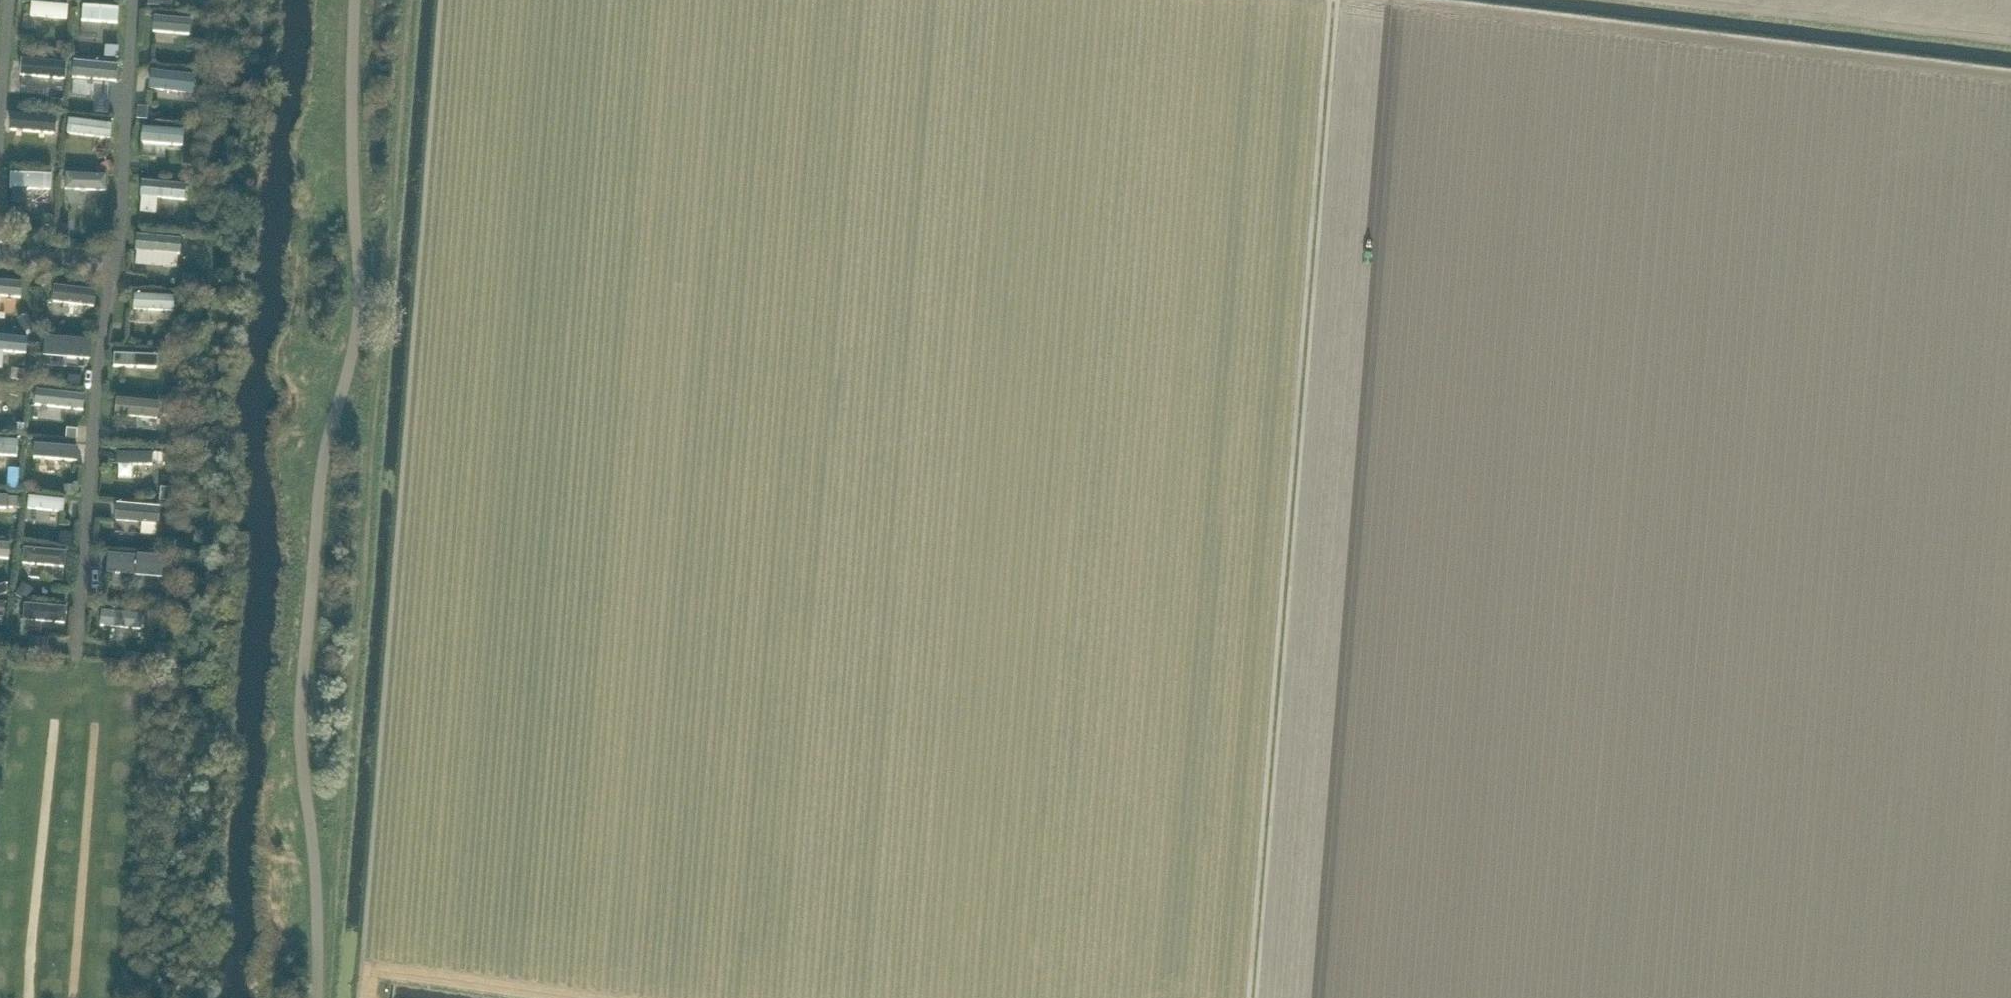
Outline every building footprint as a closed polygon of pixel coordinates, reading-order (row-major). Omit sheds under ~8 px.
[(152,64),(149,85),(192,90),(194,69),(152,64)] [(66,168),(63,189),(106,194),(108,172),(66,168)] [(138,231),(136,260),(178,264),(180,235),(138,231)] [(117,397),(115,413),(157,418),(159,402),(117,397)] [(101,609),(99,624),(141,629),(143,614),(101,609)]
